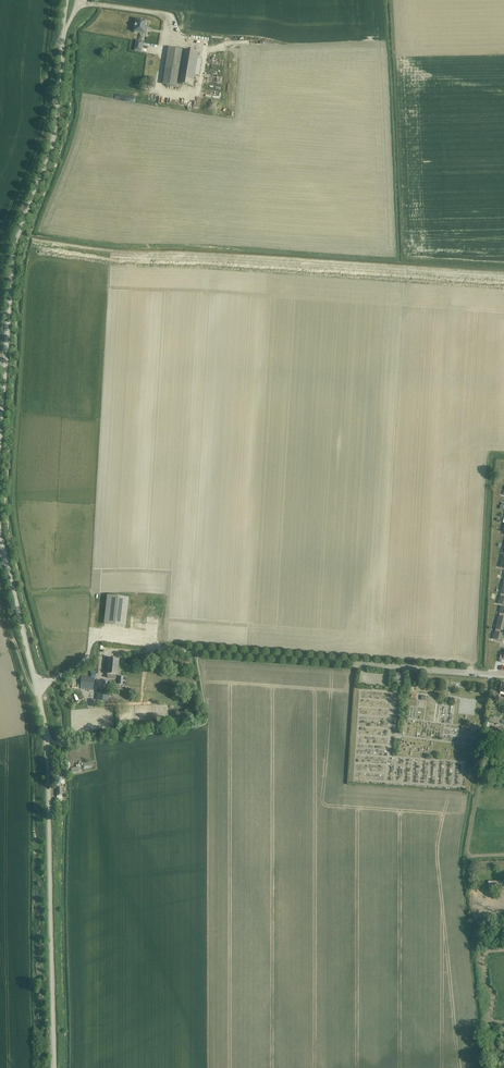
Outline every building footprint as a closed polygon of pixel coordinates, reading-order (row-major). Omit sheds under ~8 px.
[(136,28),(135,32),(146,34),(145,34),(145,31),(147,32),(148,27),(146,27),(147,22),(137,20),(136,25),(135,27),(136,28)] [(141,52),(143,42),(136,41),(135,51),(141,52)] [(168,48),(163,84),(177,86),(177,85),(193,88),(199,53),(198,53),(168,48)] [(130,598),(108,595),(105,624),(126,627),(130,598)] [(495,631),(502,632),(502,631),(503,631),(503,625),(497,623),(495,631)] [(495,631),(493,639),(502,641),(503,635),(503,634),(501,634),(502,632),(495,631)] [(110,659),(108,674),(109,674),(108,678),(117,679),(117,675),(119,675),(121,657),(115,657),(115,660),(110,659)] [(397,674),(396,680),(396,685),(403,686),(404,681),(404,674),(397,674)] [(82,677),(81,688),(94,689),(95,678),(82,677)] [(98,690),(97,700),(108,701),(109,691),(98,690)]
